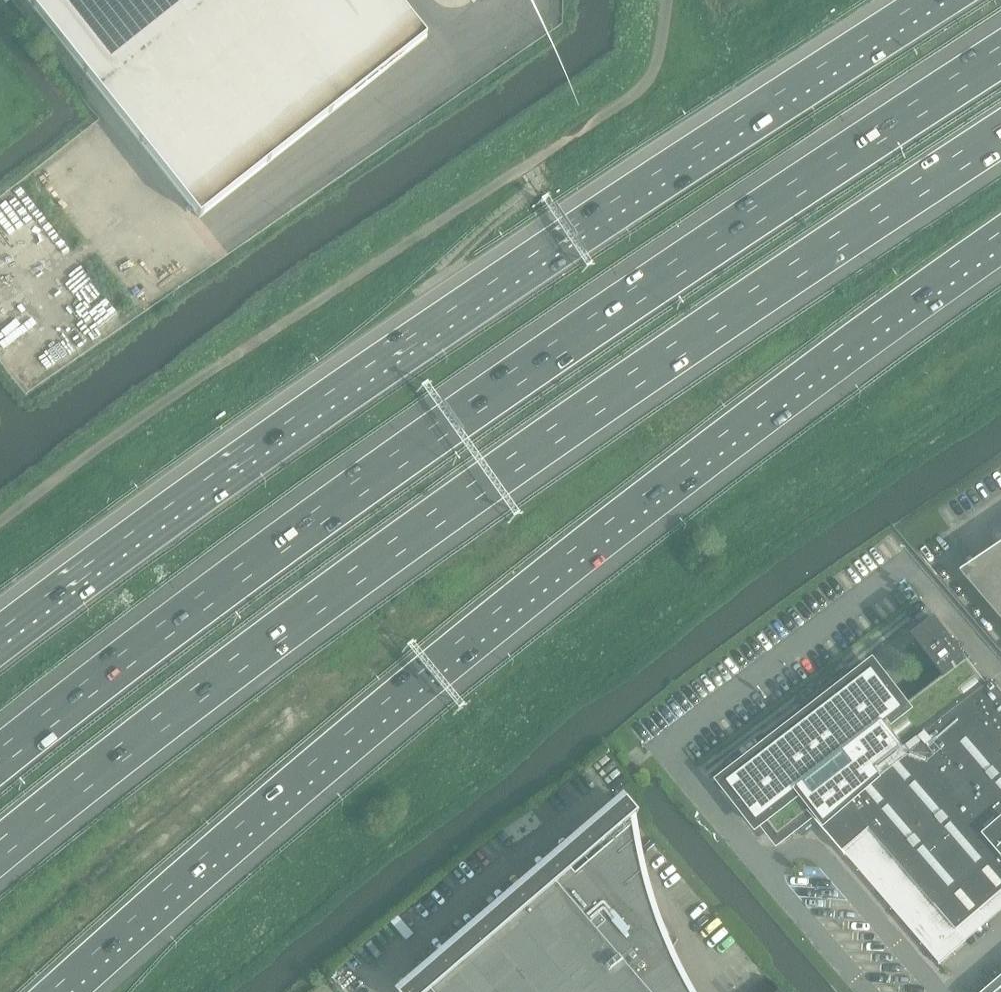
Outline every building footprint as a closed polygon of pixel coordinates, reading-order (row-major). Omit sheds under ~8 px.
[(199,218),(427,38),(396,0),(26,0),(199,218)] [(435,2),(440,6),(446,8),(452,9),(459,8),(465,6),(470,3),(473,0),(433,0),(435,2)] [(962,574),(1000,620),(1000,548),(962,574)] [(727,784),(734,792),(757,822),(754,824),(755,826),(764,820),(778,837),(795,826),(804,837),(819,825),(846,856),(940,965),(967,943),(957,932),(1000,894),(1000,895),(1000,693),(991,682),(987,685),(938,621),(914,640),(943,677),(903,708),(874,670),(872,671),(727,784)] [(403,991),(689,991),(669,954),(670,954),(671,953),(667,951),(673,940),(659,932),(660,932),(646,890),(632,819),(636,816),(624,802),(468,937),(467,935),(447,953),(448,954),(403,991)] [(765,977),(764,978),(776,991),(778,991),(765,977)] [(986,991),(1000,991),(1000,980),(986,991)]
